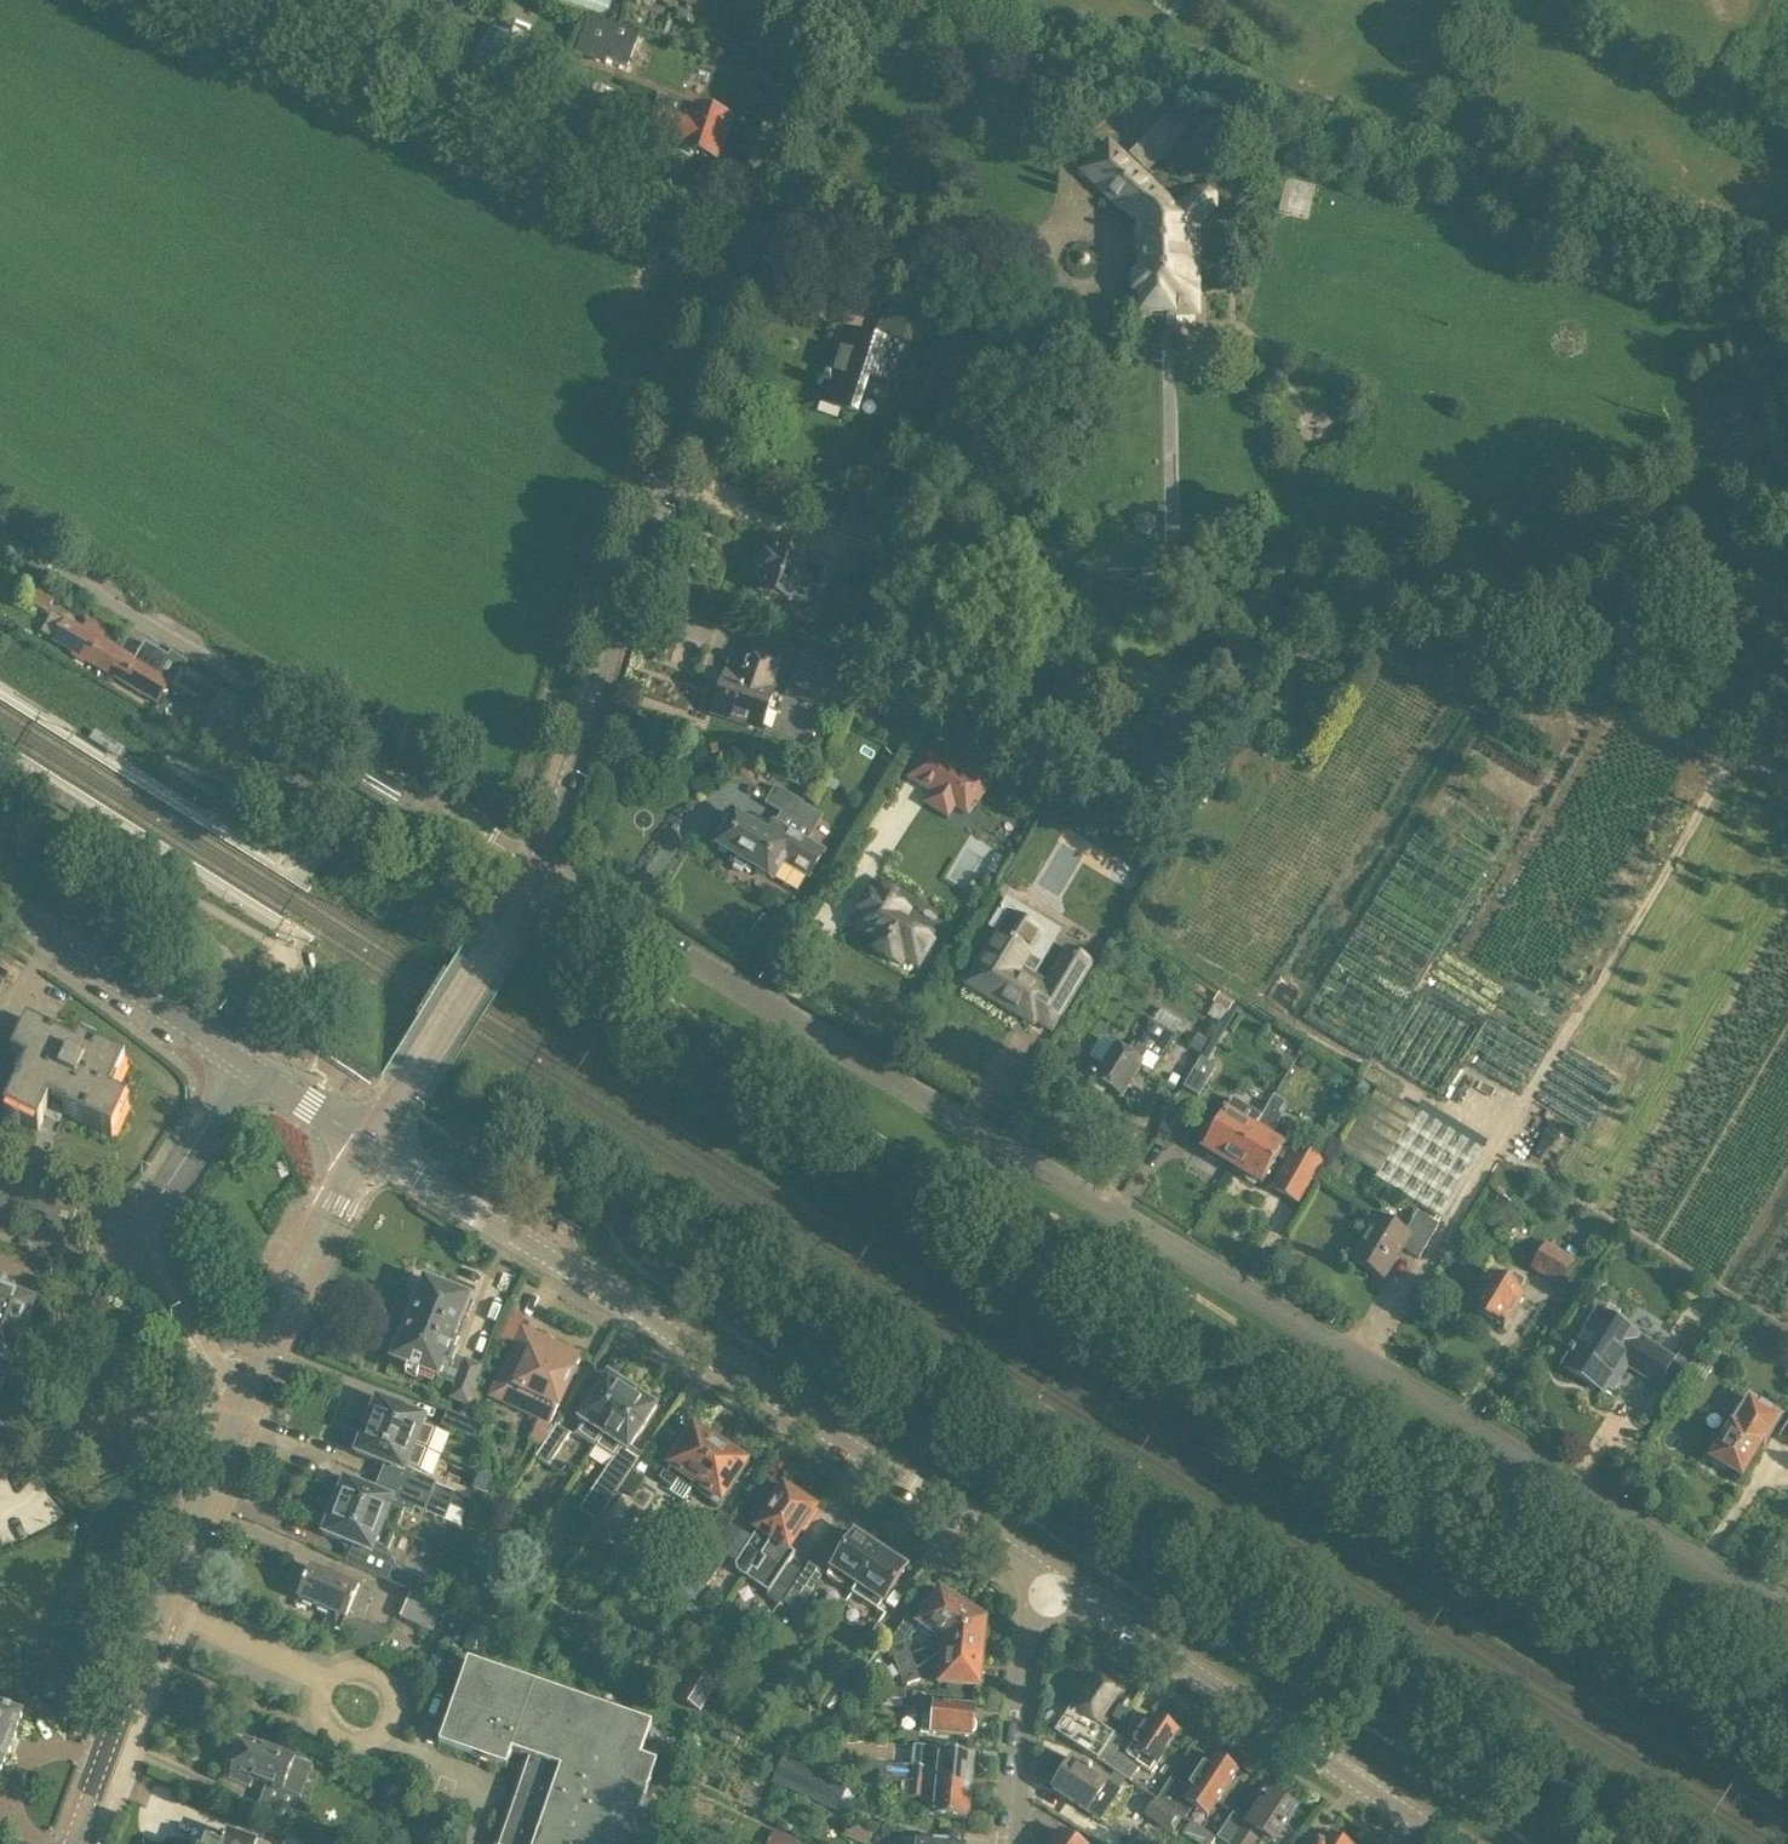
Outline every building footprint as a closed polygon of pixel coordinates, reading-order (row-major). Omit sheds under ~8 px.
[(718,13),(722,0),(677,0),(718,13)] [(593,17),(582,50),(628,66),(640,32),(593,17)] [(479,73),(510,86),(528,41),(497,28),(479,73)] [(661,115),(654,136),(683,146),(683,147),(686,149),(689,152),(697,155),(701,154),(715,158),(728,118),(696,107),(696,108),(658,96),(653,112),(661,115)] [(1130,150),(1150,169),(1189,128),(1169,109),(1130,150)] [(1142,296),(1142,313),(1193,313),(1194,273),(1198,269),(1198,256),(1194,254),(1194,226),(1212,207),(1212,199),(1205,193),(1199,193),(1182,210),(1175,210),(1108,146),(1084,171),(1141,226),(1141,275),(1134,279),(1134,292),(1142,296)] [(819,402),(856,414),(867,378),(892,386),(914,319),(883,309),(873,340),(842,331),(819,402)] [(939,366),(925,373),(930,383),(938,385),(947,380),(939,366)] [(788,545),(788,543),(779,540),(778,543),(776,542),(772,556),(765,553),(759,571),(766,573),(760,593),(790,603),(791,600),(809,605),(815,586),(820,587),(829,561),(806,553),(807,551),(788,545)] [(41,588),(34,600),(49,609),(56,597),(41,588)] [(53,640),(105,672),(117,651),(100,641),(106,632),(88,621),(82,631),(64,620),(53,640)] [(117,651),(105,672),(158,703),(170,682),(155,674),(166,656),(142,642),(132,660),(117,651)] [(773,691),(768,689),(777,660),(750,651),(740,680),(724,675),(712,712),(761,728),(773,691)] [(843,698),(852,671),(800,653),(790,680),(843,698)] [(214,703),(199,728),(212,735),(219,723),(228,728),(235,715),(214,703)] [(867,706),(857,722),(874,732),(884,716),(867,706)] [(930,740),(906,780),(965,815),(973,801),(975,802),(991,776),(930,740)] [(735,856),(734,859),(734,865),(743,869),(749,868),(750,865),(772,878),(782,859),(808,875),(822,852),(805,842),(820,816),(799,804),(800,802),(775,788),(766,803),(782,812),(768,835),(731,813),(713,843),(735,856)] [(896,892),(879,882),(871,896),(868,894),(858,911),(861,913),(853,926),(878,941),(874,949),(898,964),(903,956),(916,964),(931,939),(900,921),(907,909),(891,900),(896,892)] [(977,969),(969,983),(982,991),(981,991),(1019,1014),(1027,1000),(1037,1006),(1031,1017),(1050,1029),(1090,962),(1089,961),(1086,965),(1078,960),(1074,957),(1074,958),(1065,953),(1068,948),(1066,947),(1045,982),(1019,966),(1042,929),(1015,913),(1021,903),(1007,895),(988,927),(998,933),(987,952),(982,949),(972,966),(977,969)] [(1220,993),(1213,1003),(1227,1013),(1234,1003),(1220,993)] [(1092,1074),(1090,1077),(1097,1081),(1095,1083),(1106,1089),(1107,1087),(1121,1096),(1123,1094),(1121,1093),(1130,1079),(1131,1080),(1143,1061),(1142,1061),(1147,1053),(1158,1060),(1182,1022),(1160,1008),(1137,1045),(1133,1042),(1127,1051),(1114,1043),(1094,1076),(1092,1074)] [(48,1108),(112,1138),(127,1104),(110,1097),(125,1065),(76,1043),(73,1050),(26,1028),(11,1061),(26,1068),(4,1116),(37,1131),(48,1108)] [(1197,1036),(1189,1049),(1199,1055),(1207,1042),(1197,1036)] [(1183,1088),(1198,1097),(1215,1067),(1201,1058),(1183,1088)] [(1361,1081),(1353,1095),(1364,1101),(1372,1087),(1361,1081)] [(1326,1097),(1340,1104),(1348,1089),(1335,1082),(1326,1097)] [(1377,1089),(1345,1149),(1382,1168),(1376,1179),(1445,1215),(1485,1140),(1445,1119),(1442,1123),(1377,1089)] [(1256,1125),(1231,1167),(1243,1173),(1244,1179),(1254,1184),(1258,1182),(1260,1184),(1276,1157),(1282,1148),(1283,1147),(1267,1137),(1268,1132),(1267,1131),(1284,1102),(1273,1096),(1266,1108),(1256,1125)] [(1224,1112),(1202,1149),(1205,1151),(1206,1156),(1216,1162),(1220,1160),(1231,1167),(1256,1125),(1244,1117),(1241,1122),(1224,1112)] [(1285,1163),(1271,1189),(1297,1204),(1321,1163),(1294,1147),(1291,1153),(1282,1148),(1276,1157),(1285,1163)] [(1376,1215),(1349,1260),(1382,1280),(1401,1248),(1418,1258),(1438,1225),(1416,1212),(1404,1232),(1376,1215)] [(1596,1225),(1590,1235),(1603,1242),(1609,1232),(1596,1225)] [(1545,1244),(1529,1270),(1557,1287),(1573,1261),(1545,1244)] [(1490,1272),(1468,1309),(1471,1311),(1469,1313),(1482,1321),(1484,1318),(1501,1329),(1523,1292),(1519,1289),(1524,1281),(1512,1274),(1507,1282),(1490,1272)] [(437,1379),(437,1378),(455,1384),(450,1398),(467,1404),(470,1394),(481,1367),(465,1360),(464,1363),(446,1356),(469,1298),(423,1280),(423,1281),(417,1280),(411,1296),(416,1299),(399,1341),(393,1340),(386,1356),(392,1359),(391,1360),(437,1379)] [(9,1363),(10,1363),(23,1330),(22,1330),(32,1306),(0,1292),(0,1383),(9,1363)] [(1597,1311),(1563,1366),(1603,1391),(1606,1385),(1613,1389),(1621,1377),(1614,1373),(1625,1356),(1646,1369),(1643,1374),(1657,1383),(1659,1380),(1675,1390),(1689,1368),(1686,1366),(1697,1349),(1685,1342),(1674,1359),(1658,1349),(1656,1351),(1635,1338),(1636,1336),(1624,1328),(1627,1324),(1606,1311),(1603,1315),(1597,1311)] [(514,1344),(490,1395),(550,1423),(557,1408),(559,1408),(574,1372),(581,1356),(537,1336),(530,1352),(514,1344)] [(575,1434),(595,1447),(634,1387),(619,1378),(617,1381),(607,1374),(578,1419),(583,1422),(575,1434)] [(634,1387),(595,1447),(615,1460),(623,1448),(627,1451),(656,1406),(646,1400),(648,1397),(634,1387)] [(477,1397),(470,1394),(467,1404),(461,1417),(473,1421),(478,1409),(473,1407),(477,1397)] [(1741,1477),(1761,1443),(1764,1445),(1780,1417),(1749,1398),(1743,1407),(1738,1404),(1727,1422),(1730,1424),(1710,1458),(1713,1460),(1711,1464),(1724,1472),(1726,1468),(1741,1477)] [(367,1408),(361,1425),(427,1450),(436,1428),(423,1423),(425,1418),(375,1399),(371,1410),(367,1408)] [(440,1425),(476,1439),(482,1425),(473,1421),(461,1417),(446,1410),(440,1425)] [(358,1442),(353,1453),(384,1465),(379,1478),(460,1510),(464,1498),(450,1493),(451,1490),(431,1483),(423,1473),(419,1471),(427,1450),(361,1425),(354,1441),(358,1442)] [(536,1457),(548,1466),(570,1433),(557,1425),(536,1457)] [(693,1427),(660,1479),(672,1488),(671,1489),(684,1498),(694,1483),(719,1445),(716,1443),(715,1439),(709,1435),(706,1436),(693,1427)] [(719,1445),(694,1483),(707,1492),(704,1497),(717,1506),(746,1462),(733,1454),(732,1450),(726,1446),(723,1447),(719,1445)] [(621,1487),(630,1473),(617,1465),(595,1497),(609,1506),(621,1487)] [(631,1472),(630,1473),(621,1487),(632,1495),(643,1479),(631,1472)] [(335,1489),(328,1505),(395,1532),(402,1514),(405,1515),(408,1507),(455,1525),(461,1511),(460,1510),(379,1478),(373,1492),(343,1480),(338,1490),(335,1489)] [(738,1567),(748,1574),(799,1497),(795,1492),(790,1488),(786,1489),(782,1487),(776,1497),(769,1493),(748,1524),(757,1530),(737,1561),(738,1567)] [(799,1497),(748,1574),(770,1589),(768,1593),(782,1602),(804,1568),(791,1559),(797,1549),(791,1545),(800,1531),(804,1533),(818,1512),(814,1510),(815,1508),(811,1506),(810,1502),(805,1499),(802,1499),(799,1497)] [(325,1523),(321,1534),(352,1546),(346,1563),(428,1600),(433,1588),(417,1581),(418,1578),(392,1567),(388,1556),(385,1555),(395,1532),(328,1505),(322,1522),(325,1523)] [(702,1540),(681,1572),(692,1579),(731,1519),(720,1512),(701,1540),(702,1540)] [(702,1587),(706,1590),(727,1557),(726,1556),(742,1532),(730,1525),(693,1582),(702,1587)] [(826,1576),(850,1593),(879,1551),(868,1543),(867,1537),(862,1534),(856,1535),(853,1533),(830,1568),(831,1569),(826,1576)] [(879,1551),(850,1593),(875,1610),(881,1602),(882,1603),(905,1568),(902,1566),(901,1560),(896,1557),(891,1558),(879,1551)] [(783,1601),(797,1611),(822,1573),(808,1563),(783,1601)] [(300,1591),(297,1598),(345,1618),(338,1633),(379,1650),(386,1632),(359,1620),(370,1594),(359,1589),(310,1568),(303,1584),(301,1583),(298,1591),(300,1591)] [(702,1587),(693,1582),(687,1591),(696,1597),(702,1587)] [(908,1616),(888,1646),(890,1648),(894,1658),(909,1653),(905,1642),(918,1624),(942,1641),(964,1606),(939,1590),(917,1622),(908,1616)] [(411,1595),(402,1617),(429,1629),(438,1607),(411,1595)] [(942,1641),(941,1653),(981,1658),(985,1620),(964,1606),(942,1641)] [(909,1653),(894,1658),(899,1674),(899,1673),(904,1671),(915,1667),(909,1653)] [(981,1658),(941,1653),(938,1684),(978,1688),(981,1658)] [(654,1818),(638,1812),(655,1764),(638,1758),(650,1725),(467,1661),(438,1745),(505,1768),(511,1752),(526,1757),(497,1843),(645,1843),(654,1818)] [(904,1671),(899,1673),(899,1674),(904,1686),(919,1680),(915,1667),(904,1671)] [(718,1687),(693,1672),(676,1701),(702,1716),(718,1687)] [(1084,1686),(1054,1732),(1097,1760),(1115,1734),(1098,1724),(1118,1693),(1113,1690),(1113,1685),(1105,1680),(1101,1682),(1096,1678),(1089,1689),(1084,1686)] [(882,1688),(880,1705),(903,1707),(904,1690),(882,1688)] [(923,1702),(920,1732),(971,1737),(971,1733),(974,1731),(975,1723),(973,1721),(974,1707),(933,1703),(923,1702)] [(1119,1702),(1110,1714),(1120,1721),(1129,1709),(1119,1702)] [(1,1772),(2,1769),(1,1769),(7,1753),(9,1754),(16,1735),(14,1734),(20,1718),(21,1718),(21,1716),(19,1715),(0,1708),(0,1772),(1,1772)] [(1172,1729),(1172,1724),(1164,1719),(1161,1721),(1155,1718),(1148,1728),(1143,1725),(1131,1744),(1116,1733),(1098,1760),(1129,1781),(1140,1765),(1151,1773),(1177,1732),(1172,1729)] [(229,1780),(250,1787),(253,1780),(268,1786),(257,1814),(289,1826),(311,1767),(294,1760),(281,1755),(244,1741),(241,1748),(237,1749),(232,1761),(235,1765),(229,1780)] [(885,1765),(884,1776),(897,1780),(969,1787),(972,1755),(939,1752),(940,1748),(915,1746),(913,1767),(898,1766),(885,1765)] [(1172,1778),(1158,1799),(1186,1818),(1201,1795),(1215,1805),(1237,1772),(1231,1768),(1231,1764),(1224,1758),(1220,1760),(1214,1757),(1207,1768),(1203,1765),(1187,1788),(1172,1778)] [(1107,1782),(1072,1759),(1052,1789),(1087,1812),(1100,1820),(1120,1791),(1107,1782)] [(794,1761),(783,1786),(835,1810),(847,1785),(794,1761)] [(897,1780),(896,1793),(910,1795),(910,1797),(924,1799),(925,1784),(934,1784),(931,1815),(966,1818),(969,1787),(897,1780)] [(1228,1843),(1251,1843),(1258,1832),(1273,1842),(1295,1810),(1272,1795),(1265,1806),(1261,1803),(1247,1823),(1232,1813),(1217,1836),(1228,1843)] [(1145,1816),(1167,1830),(1177,1814),(1155,1800),(1145,1816)] [(1187,1820),(1179,1832),(1191,1839),(1199,1828),(1187,1820)] [(844,1833),(867,1843),(871,1833),(848,1822),(844,1833)] [(226,1829),(221,1842),(207,1837),(204,1843),(263,1843),(226,1829)] [(700,1833),(687,1830),(685,1843),(699,1843),(700,1833)] [(1050,1843),(1080,1843),(1059,1830),(1050,1843)] [(767,1843),(796,1843),(797,1842),(773,1831),(767,1843)] [(289,1832),(284,1843),(320,1843),(289,1832)] [(1351,1843),(1336,1833),(1334,1836),(1330,1834),(1324,1843),(1350,1843),(1351,1843)] [(904,1843),(963,1843),(933,1841),(931,1837),(922,1836),(919,1839),(915,1839),(915,1841),(904,1840),(904,1843)]
